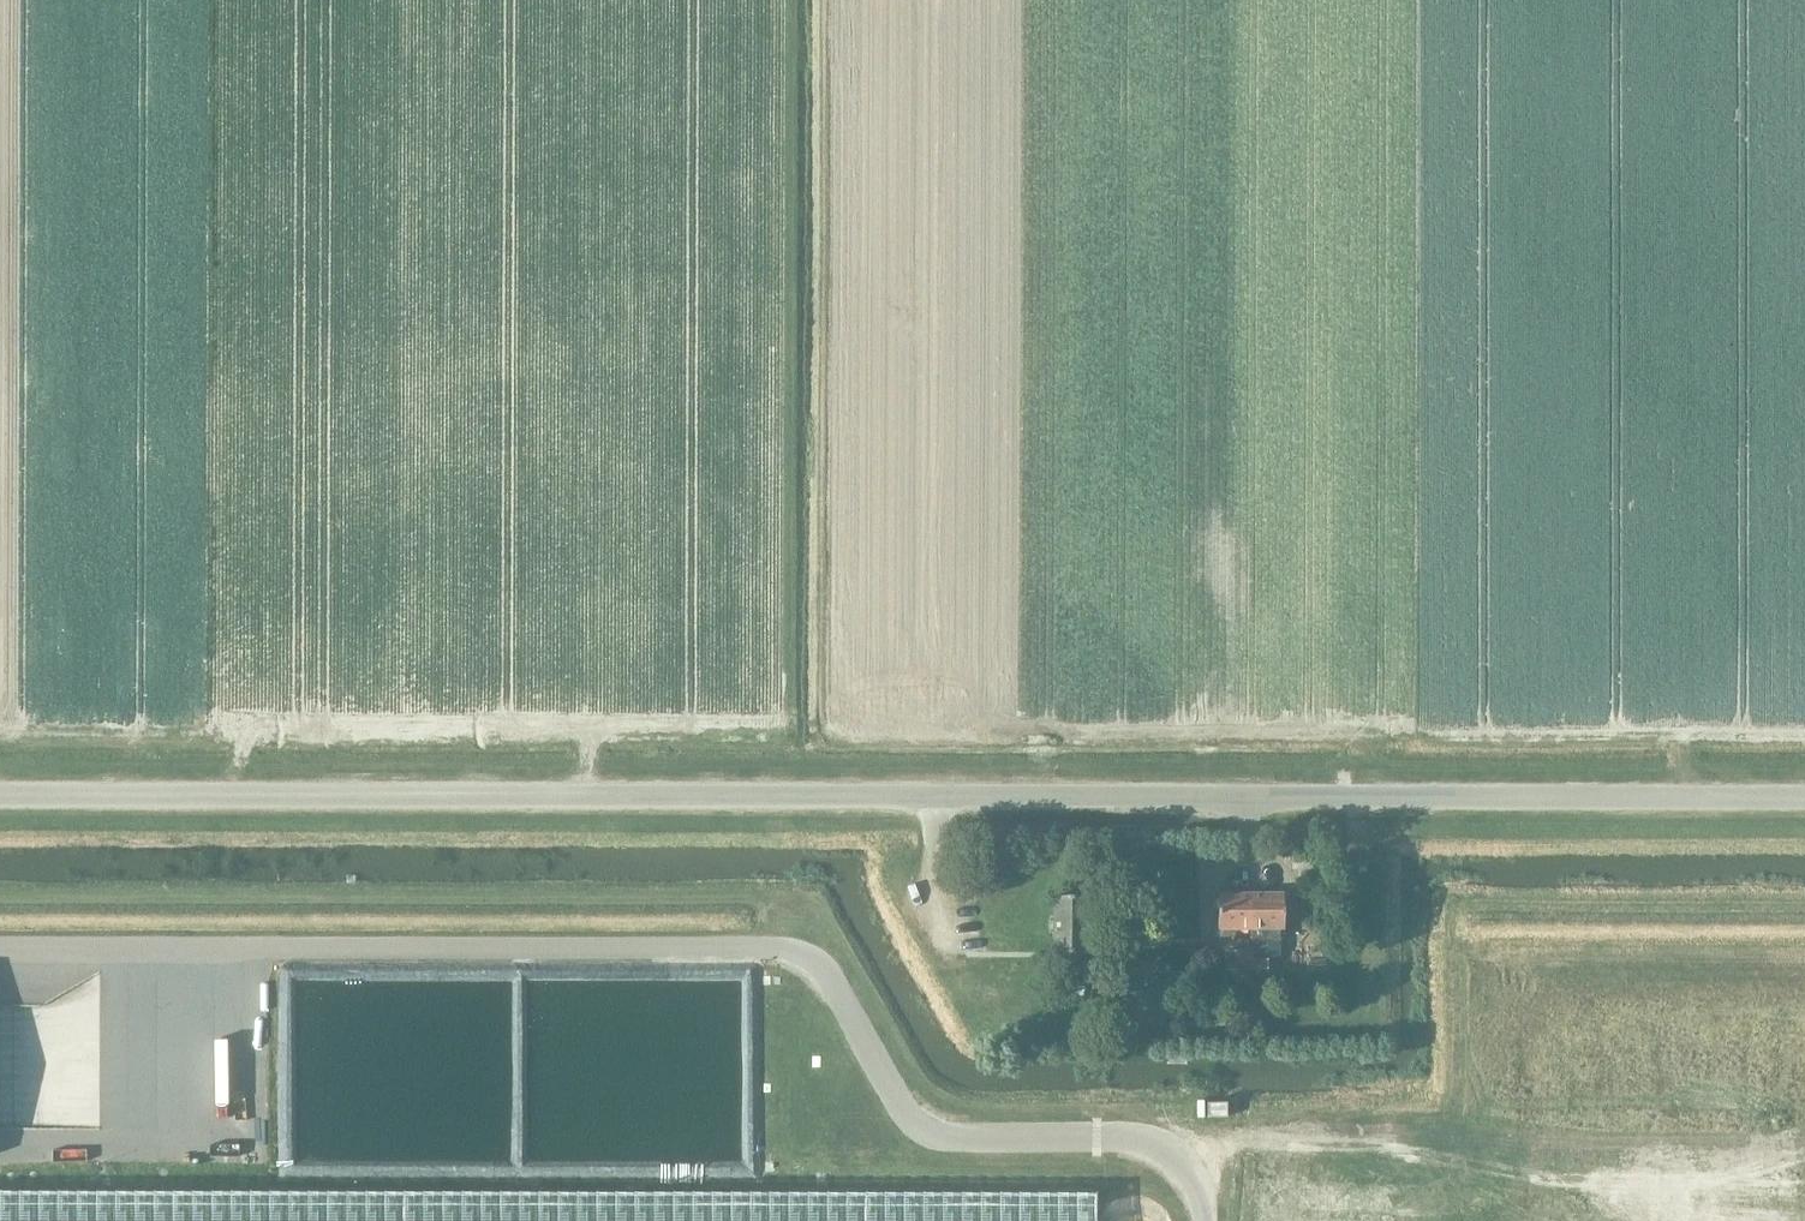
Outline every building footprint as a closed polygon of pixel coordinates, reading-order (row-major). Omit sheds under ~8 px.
[(1253,929),(1252,893),(1218,894),(1219,930),(1253,929)] [(1253,948),(1254,969),(1271,969),(1270,942),(1283,941),(1282,929),(1287,929),(1287,893),(1252,893),(1253,929),(1253,948)] [(1066,976),(1087,976),(1088,895),(1057,894),(1057,953),(1065,952),(1066,976)] [(1301,942),(1285,942),(1285,972),(1301,972),(1301,942)] [(1227,969),(1254,969),(1253,948),(1240,949),(1240,951),(1227,950),(1227,969)] [(1137,1033),(1137,1045),(1147,1046),(1147,1033),(1137,1033)] [(1211,1113),(1212,1098),(1192,1097),(1192,1112),(1211,1113)] [(1096,1194),(0,1193),(0,1220),(1096,1220),(1096,1194)] [(1172,1220),(1170,1216),(1168,1212),(1164,1208),(1161,1204),(1157,1201),(1152,1199),(1148,1197),(1143,1196),(1138,1195),(1133,1196),(1128,1196),(1123,1198),(1118,1200),(1114,1202),(1110,1205),(1107,1209),(1104,1213),(1101,1217),(1100,1220),(1172,1220)]
